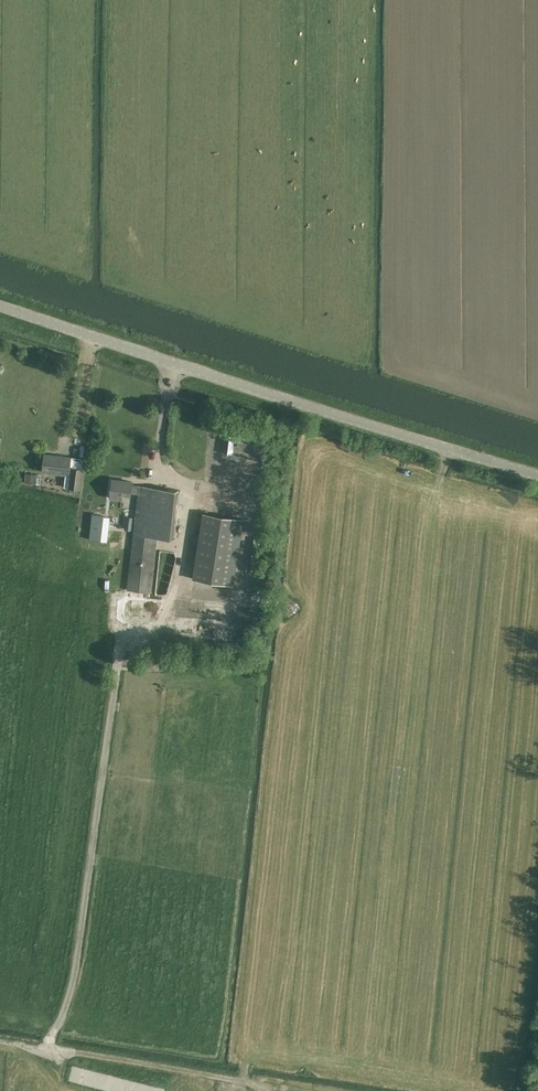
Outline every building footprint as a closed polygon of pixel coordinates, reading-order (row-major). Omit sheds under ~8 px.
[(255,437),(248,461),(253,462),(260,438),(255,437)] [(63,488),(79,490),(83,459),(44,454),(42,472),(65,474),(63,488)] [(101,468),(98,496),(118,499),(118,496),(134,497),(136,482),(120,480),(121,470),(101,468)] [(36,474),(25,473),(24,483),(36,484),(36,474)] [(138,486),(125,588),(149,590),(155,536),(172,537),(178,490),(138,486)] [(233,585),(244,519),(202,513),(192,579),(233,585)] [(92,514),(89,539),(100,541),(101,532),(105,533),(106,527),(101,527),(102,516),(92,515),(93,514),(92,514)] [(155,595),(166,596),(176,558),(174,552),(170,552),(170,555),(165,554),(165,551),(159,551),(154,595),(155,595)] [(183,601),(183,613),(199,612),(198,601),(183,601)]
